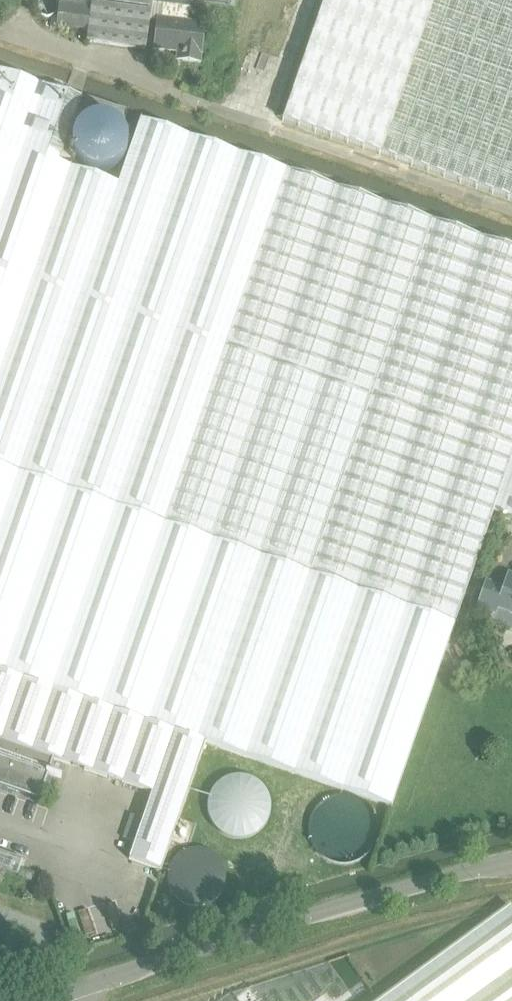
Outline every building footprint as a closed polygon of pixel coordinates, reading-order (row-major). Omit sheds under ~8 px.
[(152,19),(153,13),(62,0),(61,0),(57,30),(88,35),(87,44),(147,52),(152,19)] [(190,25),(193,6),(235,12),(237,0),(62,0),(153,13),(152,19),(159,21),(172,22),(190,25)] [(282,122),(511,201),(511,0),(325,0),(282,122)] [(172,22),(159,21),(154,52),(185,57),(184,64),(201,66),(207,27),(190,25),(172,22)] [(108,710),(207,744),(393,809),(495,518),(511,524),(511,251),(140,122),(120,184),(59,162),(80,101),(0,74),(0,672),(108,710)] [(125,111),(86,98),(82,110),(121,123),(125,111)] [(510,578),(506,592),(487,586),(478,610),(497,617),(499,612),(511,617),(511,578),(510,578)] [(53,761),(153,796),(145,820),(137,844),(130,862),(162,873),(207,744),(108,710),(0,672),(0,743),(53,761)] [(53,761),(0,743),(0,789),(39,802),(53,761)] [(131,816),(123,839),(137,844),(145,820),(131,816)] [(17,876),(22,859),(0,851),(0,870),(17,876)] [(509,911),(386,1000),(511,1000),(511,915),(509,911)]
